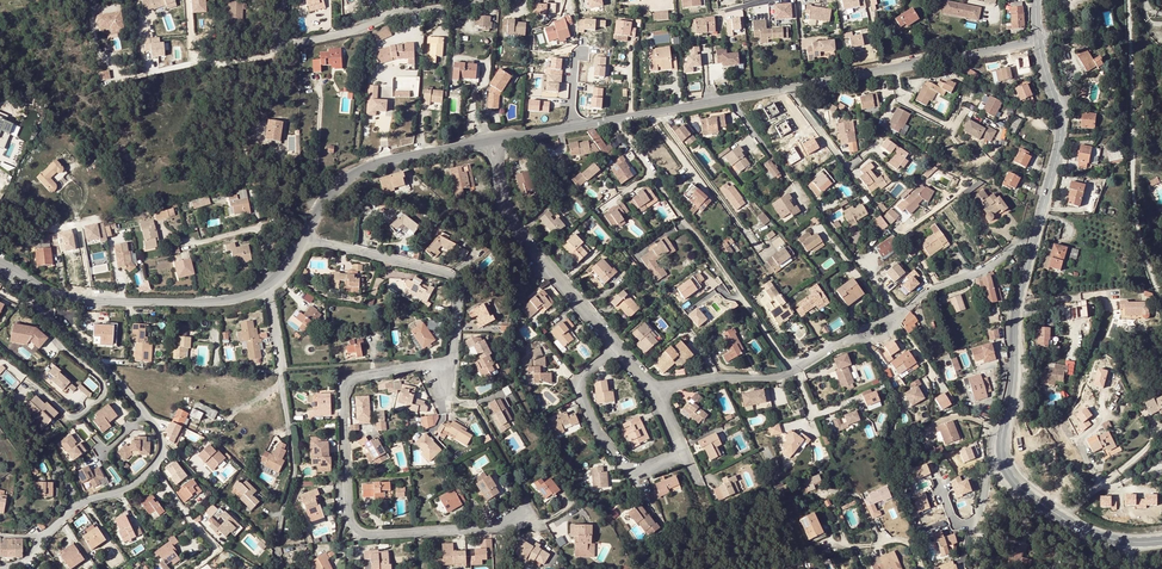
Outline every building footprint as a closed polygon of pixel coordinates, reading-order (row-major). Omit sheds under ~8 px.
[(143,6),(151,2),(154,8),(155,10),(167,5),(169,9),(178,6),(175,0),(142,0),(143,6)] [(192,13),(207,12),(206,0),(191,0),(192,13)] [(307,7),(308,7),(310,13),(314,12),(313,9),(325,7),(325,6),(323,0),(322,0),(319,1),(319,0),(305,0),(307,7)] [(603,6),(602,0),(582,0),(583,9),(603,6)] [(843,10),(861,6),(861,8),(866,7),(865,0),(842,0),(843,10)] [(981,8),(945,1),(943,14),(970,18),(971,11),(980,13),(981,8)] [(151,2),(143,6),(144,12),(154,8),(151,2)] [(229,23),(240,24),(241,14),(243,14),(243,10),(243,4),(243,3),(229,2),(227,22),(229,23)] [(556,12),(556,2),(548,2),(548,12),(556,12)] [(533,3),(533,14),(547,14),(547,3),(533,3)] [(1010,3),(1011,21),(1023,21),(1022,3),(1010,3)] [(912,9),(904,15),(896,19),(902,30),(907,27),(919,20),(912,9)] [(819,19),(805,21),(807,31),(828,27),(827,24),(832,23),(830,10),(824,11),(825,14),(819,15),(819,19)] [(980,13),(971,11),(970,18),(979,20),(980,13)] [(124,31),(121,12),(97,16),(100,29),(104,29),(106,27),(113,26),(115,27),(116,32),(124,31)] [(653,13),(654,21),(669,20),(668,12),(653,13)] [(489,31),(489,29),(490,22),(490,17),(480,16),(479,28),(483,28),(483,31),(489,31)] [(566,38),(566,39),(570,37),(567,26),(572,24),(570,16),(562,18),(562,20),(554,22),(555,26),(545,28),(549,41),(558,38),(559,40),(566,38)] [(713,17),(706,18),(706,20),(706,27),(707,27),(707,33),(714,33),(714,27),(713,17)] [(727,36),(733,35),(733,30),(741,29),(740,18),(726,18),(727,36)] [(585,30),(596,30),(596,19),(579,19),(579,32),(585,32),(585,30)] [(526,23),(517,23),(515,23),(515,20),(504,20),(503,31),(507,32),(514,33),(514,35),(525,36),(526,23)] [(697,30),(697,34),(707,33),(707,32),(707,27),(706,27),(706,20),(692,20),(693,31),(697,30)] [(631,23),(617,21),(615,35),(618,35),(628,36),(635,38),(636,30),(631,29),(631,27),(631,23)] [(770,39),(780,38),(789,38),(788,28),(772,29),(772,31),(769,31),(768,29),(767,21),(755,21),(755,31),(762,31),(763,37),(763,43),(770,42),(770,39)] [(1023,21),(1011,21),(1011,24),(1006,24),(1007,29),(1010,29),(1010,34),(1017,33),(1016,32),(1016,29),(1023,29),(1024,29),(1023,21)] [(371,35),(375,43),(391,35),(387,27),(371,35)] [(852,31),(843,33),(844,38),(850,37),(852,48),(864,45),(862,34),(853,35),(852,31)] [(442,57),(443,39),(432,37),(432,44),(431,55),(430,62),(436,63),(437,56),(442,57)] [(159,38),(144,39),(145,51),(151,50),(151,57),(164,56),(163,43),(160,44),(159,38)] [(376,52),(379,64),(392,61),(392,58),(397,58),(398,60),(407,59),(408,65),(415,65),(413,44),(402,45),(402,46),(390,47),(390,48),(376,52)] [(672,66),(672,69),(672,71),(677,70),(676,55),(671,55),(670,48),(655,50),(656,56),(649,57),(651,72),(658,71),(657,65),(660,65),(660,68),(672,66)] [(313,61),(313,73),(321,72),(321,66),(334,65),(334,70),(342,69),(341,49),(328,50),(328,53),(320,54),(320,61),(313,61)] [(726,49),(716,50),(718,60),(723,60),(723,63),(724,67),(740,64),(738,53),(727,55),(726,49)] [(833,51),(813,49),(812,62),(831,64),(831,65),(837,65),(837,56),(833,56),(833,51)] [(1101,61),(1102,60),(1100,57),(1094,61),(1089,53),(1087,49),(1077,54),(1087,72),(1097,66),(1099,70),(1104,67),(1101,61)] [(683,63),(684,73),(694,73),(694,67),(701,66),(701,55),(687,56),(687,62),(683,63)] [(596,58),(594,78),(604,79),(606,59),(596,58)] [(466,65),(454,63),(453,80),(459,81),(459,78),(476,79),(477,66),(470,65),(466,65)] [(1009,68),(996,70),(998,81),(1011,78),(1009,68)] [(101,81),(111,78),(109,70),(99,73),(101,81)] [(493,81),(490,85),(493,87),(502,93),(512,77),(500,70),(493,81)] [(979,75),(970,71),(968,76),(976,80),(979,75)] [(562,76),(548,75),(546,92),(559,93),(559,85),(561,85),(562,76)] [(397,90),(410,90),(410,85),(413,85),(413,78),(397,78),(397,90)] [(925,87),(924,87),(916,101),(926,106),(930,99),(934,92),(936,94),(937,93),(946,98),(951,89),(943,85),(941,89),(938,87),(930,83),(928,82),(925,87)] [(1026,85),(1015,89),(1024,108),(1035,103),(1026,85)] [(502,93),(493,87),(490,90),(490,91),(493,93),(492,94),(490,94),(489,100),(499,100),(499,97),(502,93)] [(602,109),(603,89),(594,88),(593,98),(592,98),(591,108),(602,109)] [(424,101),(430,102),(442,103),(442,102),(443,92),(425,90),(424,101)] [(861,98),(863,110),(881,107),(879,93),(874,93),(875,95),(867,97),(861,98)] [(986,95),(978,110),(990,116),(998,101),(986,95)] [(377,96),(368,96),(368,115),(376,116),(376,111),(386,112),(387,101),(377,101),(377,96)] [(489,100),(489,108),(499,109),(499,100),(489,100)] [(530,101),(529,111),(550,112),(550,103),(530,101)] [(839,103),(836,108),(838,108),(843,111),(846,107),(839,103)] [(836,108),(830,104),(828,109),(835,113),(838,108),(836,108)] [(902,129),(905,124),(910,114),(898,108),(891,119),(894,121),(892,124),(890,122),(888,121),(885,126),(898,133),(900,128),(902,129)] [(1096,115),(1083,113),(1082,128),(1094,129),(1096,115)] [(712,120),(701,122),(702,130),(709,129),(709,132),(709,134),(718,133),(717,128),(725,127),(724,117),(711,118),(712,120)] [(965,133),(972,123),(969,121),(970,120),(965,117),(963,122),(966,124),(964,128),(962,131),(965,133)] [(1021,120),(1015,117),(1009,131),(1014,134),(1021,120)] [(268,120),(265,140),(279,142),(282,122),(268,120)] [(7,137),(12,125),(6,122),(4,123),(1,122),(0,123),(0,134),(7,137)] [(838,124),(840,134),(841,139),(842,144),(849,143),(850,152),(857,151),(854,133),(853,133),(850,134),(848,123),(838,124)] [(972,123),(965,133),(979,141),(980,138),(989,143),(995,132),(985,127),(984,130),(972,123)] [(676,126),(671,129),(682,143),(683,142),(685,140),(691,135),(692,136),(694,133),(687,124),(683,127),(684,129),(680,132),(679,130),(676,126)] [(909,126),(905,124),(902,129),(900,128),(898,133),(903,135),(909,126)] [(609,145),(606,147),(594,130),(589,133),(610,163),(614,160),(612,157),(616,154),(609,145)] [(613,139),(616,145),(624,141),(621,135),(613,139)] [(691,135),(685,140),(689,146),(690,146),(696,141),(692,136),(691,135)] [(581,156),(592,155),(592,153),(591,148),(591,146),(590,142),(584,143),(584,144),(580,144),(579,143),(570,144),(572,156),(581,155),(581,156)] [(1080,162),(1079,167),(1086,168),(1087,168),(1087,164),(1089,164),(1089,163),(1098,164),(1101,150),(1092,148),(1081,146),(1078,162),(1080,162)] [(745,166),(750,163),(742,153),(744,152),(740,147),(726,158),(733,166),(736,164),(742,172),(747,168),(745,166)] [(892,160),(889,158),(886,162),(897,169),(900,165),(904,159),(908,154),(900,149),(892,160)] [(1031,157),(1028,156),(1024,154),(1025,152),(1021,150),(1014,162),(1025,168),(1031,157)] [(1120,150),(1108,152),(1110,161),(1122,159),(1120,150)] [(833,158),(826,163),(828,167),(836,162),(833,158)] [(908,162),(904,159),(900,165),(904,168),(908,162)] [(42,173),(36,178),(44,187),(48,191),(51,192),(53,192),(54,191),(55,189),(56,187),(55,185),(67,174),(56,161),(53,163),(48,167),(48,168),(43,173),(42,173)] [(781,176),(776,169),(773,167),(770,162),(765,166),(770,172),(767,175),(771,181),(775,178),(777,180),(781,176)] [(623,163),(612,170),(621,184),(632,177),(623,163)] [(870,163),(861,170),(864,175),(860,178),(871,193),(879,187),(884,193),(890,189),(880,177),(879,178),(877,179),(874,176),(871,171),(874,168),(870,163)] [(468,172),(467,166),(450,170),(457,200),(464,199),(465,198),(463,192),(463,193),(462,189),(469,188),(466,172),(468,172)] [(595,166),(582,177),(588,183),(600,173),(595,166)] [(930,168),(923,175),(927,179),(934,172),(932,170),(930,168)] [(817,197),(822,193),(825,190),(834,182),(826,171),(808,186),(817,197)] [(529,172),(516,177),(522,196),(535,191),(529,172)] [(403,173),(380,180),(384,193),(394,191),(393,188),(405,185),(403,178),(404,178),(403,173)] [(1020,179),(1009,173),(1002,186),(1006,188),(1007,186),(1012,188),(1015,189),(1020,179)] [(1081,200),(1083,193),(1080,193),(1082,184),(1072,182),(1070,190),(1072,190),(1068,205),(1078,207),(1080,207),(1081,200)] [(726,184),(720,189),(732,206),(741,200),(731,186),(729,188),(726,184)] [(707,205),(710,202),(692,186),(683,196),(695,206),(698,209),(702,204),(706,207),(707,205)] [(638,196),(632,200),(639,209),(655,197),(647,187),(637,195),(638,196)] [(914,209),(918,205),(923,200),(928,203),(932,196),(929,194),(931,190),(926,188),(925,189),(923,191),(920,187),(905,201),(908,204),(905,208),(910,214),(915,210),(914,209)] [(238,190),(240,197),(248,196),(246,188),(238,190)] [(983,191),(971,200),(978,210),(982,207),(983,206),(982,204),(985,201),(989,206),(984,210),(986,215),(985,216),(985,218),(985,220),(987,221),(988,222),(990,222),(991,221),(993,220),(993,218),(993,216),(996,214),(995,211),(999,208),(1000,211),(1002,213),(1007,209),(999,198),(996,200),(993,196),(988,199),(983,191)] [(967,200),(962,193),(957,196),(963,203),(966,202),(967,200)] [(232,208),(233,215),(243,213),(243,215),(251,213),(247,198),(238,200),(237,196),(228,197),(229,208),(232,208)] [(779,198),(772,203),(780,216),(787,212),(791,217),(800,211),(790,197),(782,202),(779,198)] [(862,205),(866,212),(870,209),(868,204),(870,203),(870,202),(866,197),(860,201),(860,202),(862,205)] [(386,200),(377,207),(380,210),(388,203),(386,200)] [(741,200),(732,206),(736,211),(745,205),(741,200)] [(622,204),(619,207),(620,209),(611,216),(610,214),(605,217),(614,229),(619,225),(625,221),(622,218),(629,212),(622,204)] [(849,226),(856,222),(867,215),(866,212),(862,205),(854,210),(853,208),(844,213),(845,215),(844,216),(849,226)] [(698,209),(695,206),(690,212),(693,215),(698,209)] [(619,207),(610,214),(611,216),(620,209),(619,207)] [(549,225),(553,230),(556,234),(565,226),(557,218),(559,216),(552,209),(549,211),(549,212),(540,220),(547,227),(549,225)] [(891,209),(883,218),(891,225),(899,216),(891,209)] [(167,210),(154,214),(156,221),(169,218),(167,210)] [(787,212),(780,216),(784,221),(791,217),(787,212)] [(762,214),(756,218),(763,227),(768,223),(762,214)] [(419,227),(403,215),(399,219),(390,226),(395,232),(403,225),(414,233),(419,227)] [(566,225),(559,216),(557,218),(565,226),(566,225)] [(881,217),(874,222),(882,232),(883,231),(888,227),(881,217)] [(837,220),(832,224),(836,229),(840,225),(837,220)] [(144,241),(143,242),(144,249),(156,246),(156,242),(158,241),(156,232),(154,232),(154,230),(155,230),(153,221),(140,224),(141,231),(142,231),(144,241)] [(942,245),(943,247),(944,248),(949,245),(934,225),(930,228),(934,235),(921,244),(929,254),(942,245)] [(439,236),(425,252),(432,257),(433,256),(432,255),(441,245),(452,251),(455,245),(447,241),(449,237),(441,232),(439,236)] [(807,252),(812,249),(822,242),(816,234),(812,237),(808,232),(798,240),(807,252)] [(892,234),(873,248),(883,261),(901,247),(892,234)] [(34,239),(37,267),(52,265),(49,235),(48,236),(37,238),(34,239)] [(574,235),(564,244),(573,253),(570,256),(578,263),(590,251),(574,235)] [(727,256),(729,254),(728,252),(731,249),(729,246),(734,243),(731,239),(721,247),(727,256)] [(824,245),(822,242),(812,249),(814,252),(824,245)] [(131,243),(115,246),(118,269),(125,267),(129,273),(138,266),(135,254),(130,255),(130,252),(133,252),(131,243)] [(230,251),(233,262),(245,260),(245,263),(251,261),(248,246),(236,248),(235,243),(225,246),(226,252),(230,251)] [(643,261),(647,269),(654,264),(656,265),(657,264),(665,259),(675,251),(669,243),(664,246),(663,243),(657,247),(659,249),(643,261)] [(573,253),(564,244),(562,247),(570,256),(573,253)] [(1067,248),(1054,244),(1050,258),(1052,259),(1050,268),(1060,271),(1067,248)] [(942,245),(929,254),(930,257),(943,247),(942,245)] [(779,268),(790,259),(787,255),(791,252),(788,248),(767,262),(775,274),(780,270),(779,268)] [(1072,248),(1071,257),(1078,258),(1079,249),(1072,248)] [(675,251),(665,259),(666,261),(677,254),(675,251)] [(190,257),(173,262),(178,278),(195,273),(190,257)] [(602,260),(594,268),(601,275),(599,277),(605,283),(613,276),(610,272),(611,270),(602,260)] [(889,278),(884,282),(891,290),(901,281),(899,279),(905,274),(894,260),(883,270),(889,278)] [(92,266),(93,274),(109,271),(107,264),(92,266)] [(660,275),(663,273),(657,264),(656,265),(649,270),(652,275),(657,272),(660,275)] [(601,275),(594,268),(592,269),(599,277),(601,275)] [(699,284),(698,283),(697,281),(699,279),(703,276),(702,275),(699,270),(698,269),(676,286),(683,296),(699,284)] [(345,281),(345,287),(353,287),(353,290),(353,293),(359,293),(359,279),(357,278),(357,271),(352,271),(348,270),(347,274),(343,274),(343,276),(340,276),(341,274),(339,272),(332,272),(331,288),(339,289),(340,281),(345,281)] [(919,282),(916,279),(920,275),(914,270),(902,285),(911,292),(919,282)] [(664,272),(663,273),(660,275),(657,272),(652,275),(659,286),(669,280),(664,272)] [(989,277),(982,279),(985,289),(985,291),(993,289),(993,290),(998,289),(995,277),(994,277),(993,273),(988,274),(989,277)] [(422,281),(415,277),(412,282),(414,283),(410,291),(408,293),(422,300),(422,299),(427,302),(434,288),(429,285),(428,287),(421,283),(422,281)] [(977,284),(979,291),(985,289),(982,279),(977,280),(978,284),(977,284)] [(836,292),(846,304),(861,292),(852,280),(836,292)] [(406,289),(410,291),(414,283),(412,282),(410,281),(407,282),(405,285),(406,289)] [(806,298),(798,303),(805,313),(813,308),(811,305),(814,302),(816,306),(818,308),(824,303),(822,301),(826,299),(824,296),(822,292),(817,285),(809,290),(812,294),(809,296),(811,298),(808,300),(806,298)] [(988,304),(985,291),(985,289),(979,291),(982,306),(988,304)] [(993,289),(985,291),(988,304),(996,302),(993,290),(993,289)] [(773,301),(775,299),(779,296),(775,290),(769,295),(773,301)] [(543,291),(521,309),(529,318),(539,310),(538,308),(541,305),(543,307),(546,310),(553,303),(543,291)] [(861,292),(846,304),(848,307),(864,295),(861,292)] [(306,293),(304,299),(312,302),(314,296),(306,293)] [(961,295),(950,299),(955,313),(965,309),(961,295)] [(628,296),(615,307),(618,311),(621,308),(627,314),(626,315),(629,318),(639,308),(628,296)] [(765,306),(776,322),(786,315),(788,317),(792,315),(779,296),(775,299),(778,304),(776,305),(773,308),(772,306),(769,303),(765,306)] [(829,304),(826,299),(822,301),(824,303),(818,308),(819,310),(829,304)] [(1148,308),(1148,303),(1147,303),(1128,303),(1128,301),(1120,301),(1120,306),(1125,306),(1125,309),(1125,316),(1143,316),(1143,317),(1144,318),(1145,319),(1146,319),(1147,319),(1149,318),(1149,316),(1149,308),(1148,308)] [(488,302),(484,305),(490,318),(492,316),(487,306),(489,305),(488,302)] [(484,305),(473,310),(475,316),(478,315),(479,317),(477,319),(479,323),(476,324),(478,328),(494,320),(492,316),(490,318),(484,305)] [(301,313),(297,318),(303,324),(300,329),(303,332),(312,322),(314,324),(321,315),(311,306),(304,316),(301,313)] [(697,307),(687,315),(699,328),(708,319),(697,307)] [(907,329),(913,325),(917,322),(910,312),(908,315),(905,319),(906,321),(902,323),(905,326),(903,328),(905,330),(907,329)] [(786,315),(776,322),(778,324),(788,317),(786,315)] [(551,332),(558,339),(564,347),(573,340),(567,332),(573,327),(567,319),(551,332)] [(244,342),(258,339),(259,339),(259,335),(257,335),(255,335),(254,328),(253,321),(241,323),(242,331),(240,332),(242,342),(244,342)] [(646,322),(644,323),(651,331),(653,329),(646,322)] [(103,323),(103,325),(114,326),(113,346),(116,346),(117,324),(103,323)] [(423,323),(412,331),(423,348),(435,341),(423,323)] [(643,339),(640,341),(636,345),(644,354),(659,340),(651,331),(644,323),(633,334),(637,338),(640,336),(643,339)] [(39,348),(47,337),(35,327),(13,324),(12,335),(19,336),(19,339),(29,340),(30,340),(39,348)] [(150,343),(148,343),(145,343),(145,337),(146,325),(133,324),(132,343),(136,343),(135,361),(149,361),(150,343)] [(103,325),(94,325),(93,337),(100,338),(100,345),(113,346),(114,326),(103,325)] [(916,328),(913,325),(907,329),(910,333),(916,328)] [(187,326),(180,326),(179,337),(178,347),(175,347),(174,358),(187,359),(188,348),(190,348),(191,338),(186,338),(187,326)] [(1051,329),(1038,328),(1038,347),(1050,348),(1051,329)] [(661,338),(653,329),(651,331),(659,340),(661,338)] [(741,354),(739,351),(736,345),(739,343),(734,334),(736,333),(733,329),(723,334),(726,339),(722,341),(727,350),(730,349),(734,358),(741,354)] [(19,336),(12,335),(11,342),(27,344),(30,340),(29,340),(19,339),(19,336)] [(260,350),(258,339),(244,342),(245,349),(248,349),(250,363),(261,361),(260,358),(261,358),(260,350)] [(354,340),(349,341),(350,346),(347,347),(348,354),(356,352),(357,357),(362,356),(360,344),(363,344),(362,339),(354,341),(354,340)] [(894,340),(886,345),(891,353),(899,349),(894,340)] [(678,355),(680,358),(685,363),(693,356),(681,342),(673,349),(670,347),(662,354),(664,356),(655,365),(663,374),(674,363),(672,361),(678,355)] [(990,345),(970,350),(973,360),(983,357),(985,364),(994,361),(990,345)] [(531,352),(531,359),(534,359),(534,360),(542,357),(539,348),(531,352)] [(891,364),(899,375),(916,363),(908,352),(901,357),(902,358),(900,360),(899,358),(891,364)] [(479,368),(485,379),(491,376),(490,374),(494,371),(492,366),(494,365),(489,356),(475,364),(477,369),(479,368)] [(548,374),(544,374),(540,374),(540,367),(544,367),(545,367),(545,357),(534,361),(535,367),(532,367),(531,360),(522,360),(525,371),(528,371),(528,376),(534,376),(534,380),(540,380),(540,381),(549,384),(548,374)] [(850,367),(845,357),(833,362),(835,368),(837,367),(840,372),(834,374),(841,390),(853,385),(847,369),(850,367)] [(678,369),(685,363),(680,358),(674,363),(678,367),(677,368),(678,369)] [(59,372),(61,369),(55,364),(49,371),(54,376),(51,379),(63,389),(66,385),(73,391),(77,387),(59,372)] [(1055,369),(1047,368),(1045,384),(1056,385),(1056,380),(1057,377),(1065,378),(1066,370),(1069,371),(1069,366),(1056,364),(1055,369)] [(987,398),(986,394),(982,380),(980,375),(962,380),(962,382),(964,382),(965,385),(969,384),(975,402),(987,398)] [(987,378),(982,380),(986,394),(991,392),(987,378)] [(392,382),(392,383),(392,388),(391,388),(392,392),(398,392),(397,390),(402,389),(403,384),(401,385),(401,381),(392,382)] [(606,381),(594,383),(598,404),(611,402),(610,395),(608,395),(608,392),(606,381)] [(90,391),(80,383),(77,386),(88,395),(96,397),(99,393),(90,391)] [(392,383),(378,385),(378,390),(388,389),(388,393),(392,392),(391,388),(392,388),(392,383)] [(416,387),(403,384),(402,389),(401,394),(403,394),(401,401),(406,402),(405,405),(405,408),(410,409),(410,410),(417,412),(418,410),(419,405),(426,407),(426,405),(424,404),(424,401),(417,400),(416,405),(412,404),(416,387)] [(853,385),(841,390),(843,394),(855,388),(853,385)] [(766,398),(772,397),(776,396),(774,388),(765,391),(766,398)] [(916,388),(904,395),(911,407),(923,400),(916,388)] [(766,398),(765,391),(744,394),(746,406),(767,403),(768,408),(773,407),(772,397),(766,398)] [(954,400),(949,391),(935,400),(942,411),(951,405),(949,403),(954,400)] [(688,404),(684,409),(692,416),(691,417),(698,423),(702,418),(704,420),(707,415),(696,405),(702,398),(696,393),(691,400),(694,402),(691,406),(688,404)] [(871,395),(862,398),(866,408),(879,402),(875,393),(871,395)] [(330,404),(330,394),(312,394),(313,415),(331,414),(330,404)] [(403,394),(401,394),(399,394),(397,403),(405,405),(406,402),(401,401),(403,394)] [(369,395),(355,395),(357,418),(360,418),(360,424),(371,423),(369,395)] [(25,408),(46,426),(56,416),(44,405),(35,397),(25,408)] [(1160,413),(1161,413),(1161,397),(1155,401),(1154,399),(1146,403),(1152,415),(1159,411),(1160,413)] [(495,416),(496,415),(499,421),(496,422),(501,429),(508,425),(507,422),(511,420),(506,409),(505,410),(500,400),(495,403),(495,401),(489,405),(495,416)] [(44,405),(56,416),(58,414),(46,402),(44,405)] [(197,402),(190,416),(200,420),(203,415),(214,420),(218,412),(197,402)] [(97,418),(93,422),(100,430),(108,423),(117,416),(108,405),(95,415),(97,418)] [(682,410),(691,417),(692,416),(684,409),(682,410)] [(184,424),(186,418),(188,414),(179,410),(172,422),(182,427),(184,424)] [(558,419),(548,424),(553,436),(564,432),(562,427),(570,423),(571,426),(578,423),(574,414),(568,416),(566,412),(557,416),(558,419)] [(839,420),(834,422),(839,433),(850,428),(849,427),(860,422),(856,413),(845,418),(848,424),(842,426),(839,420)] [(431,416),(421,418),(422,427),(433,426),(431,416)] [(640,444),(639,443),(638,440),(645,437),(641,428),(643,428),(639,417),(623,425),(624,428),(633,424),(633,426),(622,431),(624,437),(627,435),(633,448),(640,444)] [(447,421),(446,425),(445,426),(440,423),(435,431),(440,434),(442,431),(445,433),(446,431),(456,437),(454,439),(466,445),(472,436),(465,432),(461,429),(462,427),(452,421),(451,424),(447,421)] [(952,421),(936,427),(938,432),(940,431),(946,445),(954,441),(953,439),(959,437),(952,421)] [(175,441),(182,427),(172,422),(167,433),(169,434),(167,437),(175,441)] [(386,422),(376,423),(377,432),(387,431),(386,422)] [(108,423),(100,430),(102,433),(110,426),(108,423)] [(780,424),(769,427),(772,437),(783,435),(780,424)] [(868,438),(875,436),(871,424),(864,427),(868,438)] [(648,439),(643,428),(641,428),(645,437),(638,440),(639,443),(648,439)] [(1116,447),(1108,452),(1110,456),(1122,450),(1112,431),(1109,433),(1116,447)] [(415,442),(423,450),(421,453),(430,462),(443,449),(425,432),(415,442)] [(790,439),(787,442),(783,448),(786,450),(793,456),(804,442),(801,440),(791,432),(787,437),(790,439)] [(710,461),(717,457),(714,449),(717,447),(721,445),(715,433),(698,442),(701,448),(704,447),(705,450),(710,461)] [(1116,447),(1109,433),(1098,438),(1097,436),(1088,441),(1094,453),(1102,449),(1106,447),(1106,449),(1108,452),(1116,447)] [(77,445),(69,434),(67,436),(75,447),(77,445)] [(85,451),(79,444),(77,445),(75,447),(67,436),(59,442),(72,460),(85,451)] [(124,455),(127,458),(132,453),(130,452),(131,451),(139,451),(139,454),(150,454),(150,442),(146,442),(146,436),(134,436),(134,440),(131,440),(131,449),(129,448),(126,444),(118,451),(122,456),(124,455)] [(310,444),(311,459),(312,459),(315,459),(314,443),(326,443),(326,436),(309,438),(310,444)] [(804,436),(801,440),(804,442),(808,445),(811,441),(804,436)] [(365,437),(358,441),(361,447),(364,445),(368,452),(371,456),(373,460),(385,453),(377,440),(374,442),(372,440),(368,443),(365,437)] [(270,454),(265,451),(260,460),(266,463),(265,466),(279,472),(285,461),(282,460),(286,451),(284,450),(286,445),(280,442),(275,452),(273,456),(270,454)] [(326,443),(314,443),(315,459),(312,459),(312,466),(318,466),(318,467),(326,467),(326,468),(331,468),(331,458),(329,458),(328,443),(326,443)] [(214,451),(207,445),(196,456),(204,463),(205,461),(214,469),(224,457),(215,450),(214,451)] [(935,449),(938,454),(944,451),(941,446),(935,449)] [(930,458),(938,454),(935,449),(934,447),(926,450),(930,458)] [(790,460),(793,456),(786,450),(783,454),(790,460)] [(172,477),(177,485),(188,477),(176,461),(167,468),(173,476),(172,477)] [(214,469),(205,461),(204,463),(212,470),(214,469)] [(933,471),(930,463),(909,471),(913,481),(929,474),(929,473),(933,471)] [(86,466),(75,473),(81,483),(88,479),(92,488),(100,484),(98,481),(103,478),(98,467),(89,472),(86,466)] [(603,468),(591,469),(594,488),(608,487),(607,473),(603,473),(603,468)] [(496,487),(489,477),(487,477),(485,473),(482,475),(485,479),(479,483),(476,484),(487,501),(498,494),(495,488),(496,487)] [(479,483),(485,479),(482,475),(476,479),(479,483)] [(821,480),(819,475),(805,480),(809,491),(816,489),(814,483),(821,480)] [(973,492),(967,479),(963,480),(961,475),(950,480),(957,498),(973,492)] [(655,485),(657,489),(660,497),(669,493),(668,490),(679,485),(675,476),(655,485)] [(726,477),(721,479),(724,485),(719,487),(724,498),(734,494),(733,491),(738,489),(735,482),(737,481),(735,476),(727,479),(726,477)] [(535,484),(546,499),(551,494),(553,496),(559,491),(550,479),(544,483),(541,479),(535,484)] [(202,491),(193,480),(180,490),(187,500),(192,496),(191,495),(195,492),(198,495),(202,491)] [(243,485),(237,482),(233,487),(239,491),(243,496),(240,499),(252,510),(259,502),(253,495),(257,491),(246,481),(243,485)] [(52,483),(33,482),(32,493),(37,493),(37,497),(48,497),(48,488),(52,488),(52,483)] [(380,491),(386,490),(390,490),(389,482),(373,483),(373,484),(362,485),(363,497),(368,497),(375,497),(375,499),(381,499),(380,491)] [(546,499),(535,484),(534,483),(531,485),(545,502),(547,501),(546,499)] [(465,501),(457,487),(439,498),(446,510),(454,505),(456,508),(462,504),(461,503),(465,501)] [(869,498),(863,501),(871,519),(875,517),(873,513),(875,512),(872,504),(881,500),(883,499),(884,501),(890,498),(885,487),(867,495),(869,498)] [(309,519),(323,514),(320,505),(318,506),(315,496),(319,495),(317,489),(300,495),(304,504),(305,504),(306,509),(306,510),(309,519)] [(660,497),(657,489),(652,492),(655,500),(660,498),(660,497)] [(187,500),(180,490),(176,493),(184,502),(187,500)] [(927,499),(925,492),(914,496),(916,503),(915,503),(916,507),(911,508),(914,518),(919,516),(918,512),(929,508),(926,499),(927,499)] [(153,500),(155,498),(152,494),(141,503),(150,515),(155,511),(160,518),(166,514),(157,502),(156,503),(153,500)] [(639,505),(627,514),(631,520),(632,519),(636,524),(638,523),(645,532),(655,524),(648,515),(646,516),(644,514),(646,513),(639,505)] [(219,530),(221,532),(220,533),(225,538),(230,532),(231,533),(239,525),(225,512),(224,513),(220,509),(208,521),(211,524),(209,526),(216,532),(219,530)] [(324,517),(323,514),(309,519),(310,523),(324,517)] [(823,534),(819,525),(814,514),(800,520),(809,541),(812,539),(823,534)] [(120,530),(118,531),(124,543),(141,535),(138,527),(133,530),(129,523),(124,525),(123,523),(118,525),(120,530)] [(820,524),(819,525),(823,534),(812,539),(813,543),(826,537),(820,524)] [(87,534),(95,528),(93,525),(85,531),(87,534)] [(234,536),(241,528),(239,525),(231,533),(234,536)] [(570,536),(575,536),(578,536),(578,543),(575,543),(575,551),(588,551),(588,545),(591,545),(591,526),(571,526),(570,536)] [(98,543),(105,538),(99,530),(97,531),(95,528),(87,534),(83,537),(92,550),(99,545),(98,543)] [(942,531),(932,534),(935,541),(937,541),(942,557),(949,554),(949,553),(956,551),(954,544),(957,543),(954,535),(944,538),(942,531)] [(172,545),(178,541),(173,534),(167,539),(170,542),(155,552),(157,556),(159,555),(166,565),(171,561),(174,565),(181,560),(178,556),(176,553),(174,551),(176,550),(172,545)] [(556,538),(560,546),(566,543),(563,535),(556,538)] [(14,558),(15,539),(8,538),(7,558),(14,558)] [(14,558),(22,558),(22,539),(15,539),(14,558)] [(492,539),(481,540),(481,547),(492,547),(492,539)] [(534,560),(541,564),(543,565),(549,555),(541,550),(540,551),(538,550),(540,546),(535,543),(532,547),(528,545),(526,548),(522,546),(514,560),(518,563),(522,557),(523,555),(527,558),(526,559),(525,561),(529,563),(529,562),(531,560),(533,562),(534,560)] [(61,556),(75,546),(73,544),(59,553),(61,556)] [(442,545),(443,559),(443,566),(454,565),(454,564),(466,563),(465,552),(453,552),(453,544),(442,545)] [(819,544),(811,548),(814,556),(823,553),(819,544)] [(69,567),(83,557),(75,546),(61,556),(69,567)] [(493,557),(492,547),(481,547),(481,549),(475,550),(475,556),(475,560),(482,560),(487,560),(487,557),(493,557)] [(382,552),(382,557),(379,557),(378,553),(378,551),(364,552),(365,560),(371,559),(371,568),(391,568),(391,565),(389,565),(388,552),(382,552)] [(875,561),(879,568),(888,568),(893,567),(900,564),(894,552),(875,561)] [(328,565),(329,564),(327,560),(329,559),(329,558),(327,554),(326,553),(313,560),(315,563),(313,564),(316,568),(330,568),(328,565)] [(475,556),(470,557),(471,565),(482,565),(482,560),(475,560),(475,556)] [(85,560),(83,557),(69,567),(70,568),(72,568),(85,560)] [(939,565),(941,568),(957,568),(954,560),(939,565)]
